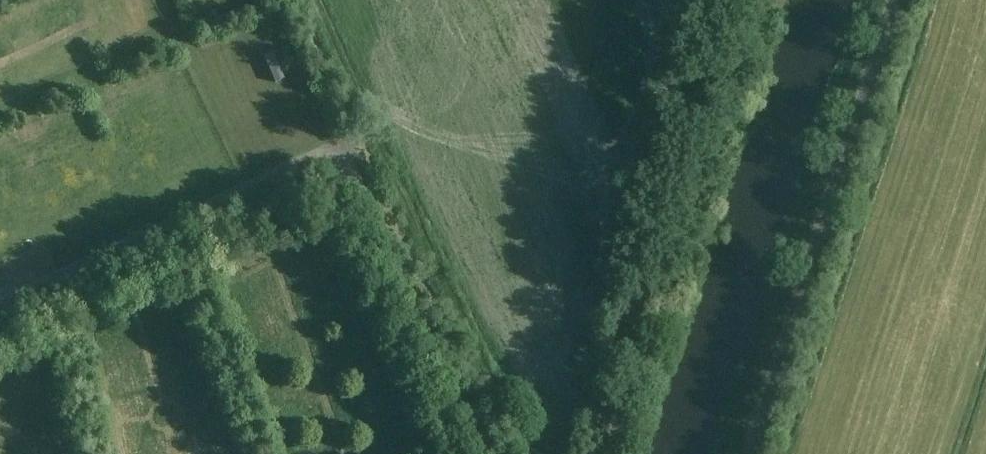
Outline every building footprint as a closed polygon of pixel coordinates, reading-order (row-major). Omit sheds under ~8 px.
[(279,74),(271,56),(265,59),(273,77),(279,74)]
